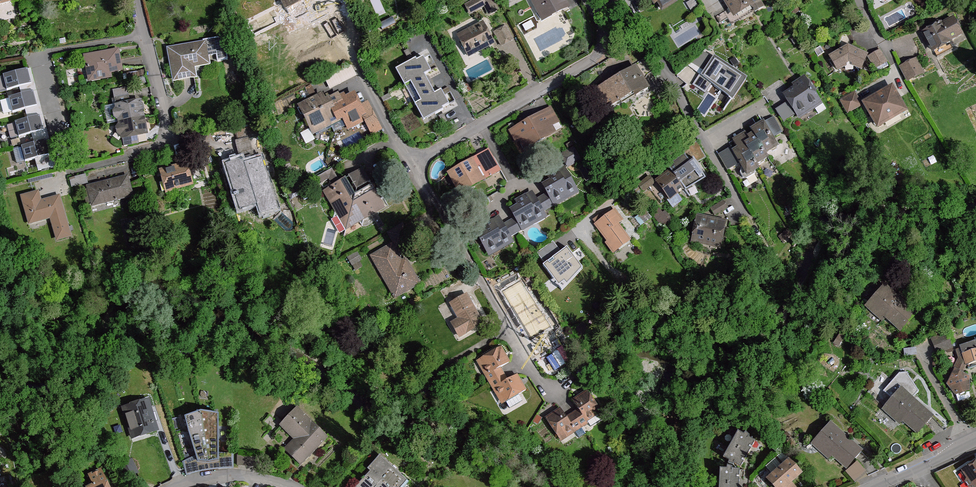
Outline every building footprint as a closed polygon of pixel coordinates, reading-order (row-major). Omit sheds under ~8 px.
[(293,21),(309,13),(311,17),(331,6),(328,0),(282,0),(293,21)] [(466,5),(470,13),(484,6),(490,2),(489,0),(476,0),(466,5)] [(484,6),(489,16),(499,11),(493,0),(489,0),(490,2),(484,6)] [(543,21),(569,8),(565,0),(532,0),(543,21)] [(654,4),(657,2),(661,9),(676,1),(676,0),(651,0),(654,4)] [(731,9),(734,15),(751,5),(755,12),(763,7),(759,0),(725,0),(731,9)] [(720,23),(734,15),(731,9),(717,18),(720,23)] [(940,24),(924,33),(933,51),(950,42),(949,41),(961,35),(952,19),(941,25),(940,24)] [(469,31),(459,36),(469,56),(481,49),(480,46),(492,40),(484,25),(470,32),(469,31)] [(506,27),(495,32),(502,46),(512,40),(506,27)] [(223,37),(203,40),(204,43),(206,54),(216,52),(218,61),(227,59),(223,37)] [(953,49),(950,42),(933,51),(937,57),(953,49)] [(204,43),(169,50),(175,79),(194,76),(192,65),(207,63),(206,54),(204,43)] [(405,53),(392,60),(396,67),(408,60),(411,64),(420,59),(413,46),(404,51),(405,53)] [(861,68),(867,55),(854,49),(853,51),(844,52),(843,50),(831,57),(838,70),(845,66),(846,63),(853,64),(853,67),(861,68)] [(887,62),(880,50),(869,56),(875,69),(887,62)] [(117,51),(86,56),(89,75),(121,69),(117,51)] [(747,75),(714,54),(701,73),(732,99),(747,75)] [(636,67),(642,78),(654,72),(646,58),(634,65),(636,67)] [(398,72),(411,64),(408,60),(396,67),(398,72)] [(916,60),(901,67),(907,79),(915,75),(916,77),(923,74),(916,60)] [(846,63),(845,66),(847,69),(853,71),(853,67),(853,64),(846,63)] [(331,87),(359,75),(354,64),(326,77),(331,87)] [(642,78),(636,67),(599,88),(604,98),(596,103),(603,116),(612,111),(610,107),(635,93),(637,96),(648,90),(642,78)] [(50,68),(37,71),(40,85),(53,83),(50,68)] [(0,72),(0,77),(4,103),(34,98),(29,72),(11,75),(10,70),(0,72)] [(806,81),(785,95),(797,113),(819,100),(806,81)] [(455,100),(451,87),(444,90),(447,102),(455,100)] [(892,88),(866,104),(879,126),(905,111),(892,88)] [(862,105),(854,93),(841,100),(848,113),(862,105)] [(129,95),(115,98),(117,106),(130,103),(129,95)] [(319,96),(299,106),(311,128),(328,120),(330,124),(338,120),(328,100),(324,102),(321,95),(319,96)] [(337,95),(328,100),(338,120),(343,117),(348,129),(366,119),(358,104),(353,95),(341,101),(337,95)] [(143,118),(140,102),(130,103),(117,106),(117,109),(116,109),(114,112),(115,117),(118,120),(119,119),(120,122),(143,118)] [(550,127),(558,122),(551,108),(541,113),(543,115),(516,129),(526,147),(553,132),(550,127)] [(41,116),(9,120),(10,135),(43,131),(41,116)] [(764,123),(769,133),(780,128),(774,117),(764,123)] [(146,134),(143,118),(120,122),(120,125),(119,125),(117,128),(118,134),(121,136),(122,135),(123,138),(137,136),(146,134)] [(751,128),(754,134),(760,131),(757,126),(764,123),(763,121),(751,128)] [(235,126),(239,141),(249,139),(258,136),(255,122),(235,126)] [(754,134),(765,153),(777,146),(772,138),(769,133),(764,123),(757,126),(760,131),(754,134)] [(769,133),(772,138),(783,132),(780,128),(769,133)] [(736,148),(733,150),(734,152),(746,145),(750,142),(748,138),(745,132),(731,140),(736,148)] [(750,142),(746,145),(756,164),(768,157),(765,153),(754,134),(748,138),(750,142)] [(139,143),(137,136),(123,138),(124,146),(139,143)] [(44,139),(15,146),(19,161),(48,154),(44,139)] [(245,160),(247,165),(255,162),(249,139),(239,141),(235,142),(240,162),(245,160)] [(746,145),(734,152),(737,158),(741,163),(742,166),(747,175),(755,170),(759,168),(756,164),(746,145)] [(737,158),(734,152),(733,150),(731,147),(718,155),(724,165),(737,158)] [(489,151),(450,173),(461,192),(500,170),(489,151)] [(694,161),(689,155),(670,170),(671,171),(680,183),(687,178),(682,171),(694,161)] [(741,163),(737,158),(724,165),(728,171),(741,163)] [(240,162),(229,165),(231,173),(230,173),(236,194),(233,195),(238,210),(259,203),(262,214),(276,209),(260,161),(255,162),(247,165),(245,160),(240,162)] [(187,164),(160,171),(163,182),(169,180),(171,189),(172,190),(193,184),(188,167),(187,164)] [(188,167),(193,184),(205,180),(200,164),(188,167)] [(747,175),(742,166),(741,173),(743,178),(746,179),(755,174),(755,170),(747,175)] [(362,168),(348,176),(356,188),(370,181),(362,168)] [(680,183),(671,171),(657,182),(670,199),(677,193),(684,188),(680,183)] [(329,178),(325,172),(317,177),(321,183),(329,178)] [(546,191),(553,203),(566,196),(563,192),(574,186),(566,172),(560,176),(557,172),(549,177),(551,181),(543,186),(546,191)] [(89,184),(87,176),(71,179),(73,188),(89,184)] [(649,176),(638,184),(643,191),(654,182),(649,176)] [(130,177),(89,188),(94,207),(135,197),(130,177)] [(340,181),(323,191),(326,192),(347,228),(355,194),(346,178),(340,181)] [(169,180),(163,182),(160,183),(162,192),(171,189),(169,180)] [(372,185),(355,194),(347,228),(383,207),(386,208),(372,185)] [(302,194),(298,187),(287,193),(291,200),(302,194)] [(535,197),(542,210),(554,204),(553,203),(546,191),(535,197)] [(59,241),(72,237),(61,197),(42,202),(40,192),(23,197),(31,225),(53,219),(59,241)] [(683,201),(677,193),(670,199),(667,201),(673,209),(683,201)] [(515,216),(522,227),(534,220),(532,216),(542,210),(535,197),(528,201),(526,197),(517,201),(519,206),(512,210),(515,216)] [(724,201),(712,209),(716,215),(728,208),(724,201)] [(663,215),(659,210),(653,214),(662,225),(670,219),(665,213),(663,215)] [(614,212),(597,224),(616,249),(628,240),(616,224),(621,221),(614,212)] [(502,224),(509,236),(518,231),(522,228),(522,227),(515,216),(510,219),(502,224)] [(724,224),(698,219),(694,239),(720,244),(724,224)] [(478,235),(488,253),(501,246),(498,242),(509,236),(502,224),(501,222),(495,226),(492,222),(484,227),(486,231),(478,235)] [(402,225),(389,233),(397,246),(404,242),(406,245),(412,242),(402,225)] [(538,250),(543,258),(561,247),(557,240),(538,250)] [(391,246),(373,257),(396,296),(418,283),(408,266),(407,266),(404,261),(401,262),(391,246)] [(361,260),(357,253),(349,258),(353,265),(361,260)] [(572,274),(547,259),(540,271),(547,275),(564,286),(572,274)] [(545,280),(547,275),(540,271),(537,275),(545,280)] [(511,305),(508,306),(512,314),(521,309),(531,304),(533,303),(521,282),(503,292),(511,305)] [(637,297),(628,284),(622,289),(630,301),(637,297)] [(885,286),(868,305),(884,320),(887,317),(901,330),(916,314),(885,286)] [(459,319),(452,322),(460,336),(484,323),(467,294),(451,303),(459,319)] [(535,312),(531,304),(521,309),(526,317),(535,312)] [(593,339),(584,326),(580,329),(578,327),(573,330),(584,346),(593,339)] [(935,347),(949,341),(946,333),(932,339),(935,347)] [(533,338),(525,343),(534,356),(542,352),(533,338)] [(938,354),(953,348),(949,341),(935,347),(938,354)] [(961,348),(967,364),(975,362),(975,343),(961,348)] [(510,362),(501,348),(480,360),(489,375),(500,368),(510,362)] [(500,368),(489,375),(486,376),(490,383),(504,374),(500,368)] [(968,378),(956,371),(949,384),(956,394),(967,391),(968,390),(968,378)] [(883,391),(892,399),(901,389),(912,399),(919,391),(914,383),(912,379),(907,372),(900,373),(883,391)] [(508,381),(504,374),(490,383),(494,389),(496,388),(508,381)] [(517,375),(508,381),(496,388),(505,403),(506,402),(519,394),(526,390),(517,375)] [(431,391),(433,384),(425,381),(422,380),(419,381),(417,384),(417,388),(419,390),(426,393),(427,389),(431,391)] [(932,417),(912,399),(901,389),(892,399),(885,408),(901,423),(904,420),(918,433),(932,417)] [(573,400),(579,410),(587,421),(601,411),(588,391),(573,400)] [(969,398),(967,391),(956,394),(959,401),(969,398)] [(523,401),(519,394),(506,402),(510,408),(523,401)] [(147,400),(124,407),(134,438),(156,431),(147,400)] [(296,408),(281,425),(296,439),(285,449),(301,464),(316,448),(326,436),(296,408)] [(561,409),(546,418),(560,439),(574,429),(567,418),(561,409)] [(579,410),(573,414),(582,427),(588,424),(587,421),(579,410)] [(201,412),(185,417),(196,455),(201,472),(211,470),(201,412)] [(219,415),(201,412),(211,470),(218,469),(219,452),(219,415)] [(573,414),(567,418),(574,429),(575,432),(582,427),(573,414)] [(862,451),(831,424),(813,443),(830,457),(832,454),(847,467),(862,451)] [(738,431),(731,445),(748,454),(755,441),(749,437),(750,436),(746,432),(744,435),(738,431)] [(332,442),(326,436),(316,448),(322,454),(332,442)] [(748,454),(731,445),(723,458),(729,461),(728,464),(733,465),(734,464),(741,468),(748,454)] [(234,453),(219,452),(218,469),(234,468),(234,453)] [(784,465),(790,460),(784,453),(769,467),(775,474),(784,465)] [(186,475),(201,472),(196,455),(182,461),(186,475)] [(258,455),(236,455),(236,466),(258,466),(258,455)] [(139,473),(132,460),(119,466),(125,479),(139,473)] [(358,486),(394,486),(402,479),(383,460),(358,486)] [(784,465),(795,478),(801,473),(790,460),(784,465)] [(845,471),(854,481),(865,471),(856,461),(845,471)] [(975,482),(975,462),(964,471),(968,477),(966,482),(970,486),(975,482)] [(784,465),(775,474),(769,479),(776,486),(785,486),(790,482),(795,478),(784,465)] [(727,469),(720,469),(719,484),(739,485),(740,470),(732,469),(733,468),(727,466),(727,469)] [(89,486),(108,486),(101,471),(89,476),(94,485),(89,486)]
